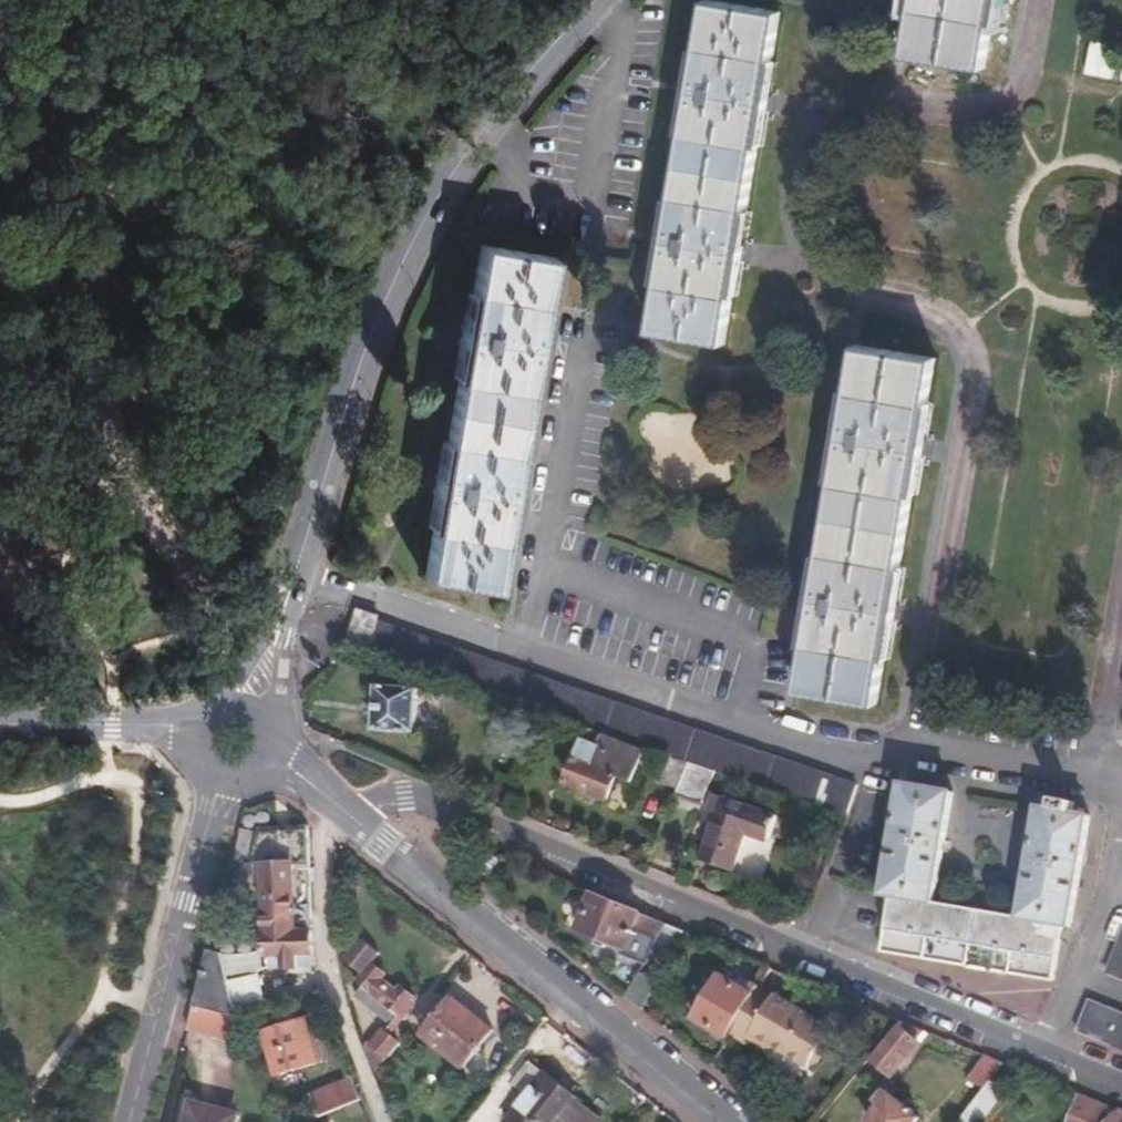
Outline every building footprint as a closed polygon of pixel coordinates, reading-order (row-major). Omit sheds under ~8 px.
[(653,328),(732,342),(777,68),(786,12),(766,9),(714,0),(709,0),(690,112),(673,208),(653,328)] [(912,51),(991,64),(1002,0),(921,0),(912,51)] [(1093,40),(1086,72),(1112,77),(1118,45),(1093,40)] [(429,535),(422,571),(497,583),(530,399),(548,302),(556,256),(481,243),(446,439),(429,535)] [(861,348),(802,692),(879,705),(939,363),(861,348)] [(362,607),(350,647),(546,714),(597,731),(648,749),(674,757),(691,763),(719,773),(851,817),(862,784),(381,621),(383,614),(362,607)] [(375,689),(374,730),(420,732),(422,689),(375,689)] [(648,749),(597,731),(592,744),(587,742),(570,783),(611,800),(621,775),(636,781),(648,749)] [(681,789),(691,763),(674,757),(664,783),(681,789)] [(705,807),(719,773),(691,763),(681,789),(678,796),(705,807)] [(899,896),(889,950),(1058,982),(1067,927),(1077,929),(1096,816),(1076,812),(1078,802),(1062,799),(1060,810),(1045,807),(1026,919),(940,903),(959,792),(910,783),(891,895),(899,896)] [(721,814),(704,860),(737,872),(750,835),(771,842),(781,816),(718,795),(713,811),(721,814)] [(313,952),(310,825),(264,830),(265,863),(260,867),(250,905),(267,905),(269,967),(317,966),(313,952)] [(662,986),(684,932),(594,895),(580,929),(627,948),(624,955),(644,964),(641,970),(662,986)] [(363,981),(369,986),(383,997),(393,1005),(404,992),(408,996),(415,987),(411,984),(418,977),(410,970),(406,975),(387,958),(391,953),(379,943),(359,965),(370,973),(363,981)] [(1121,976),(1121,943),(1111,971),(1121,976)] [(195,1004),(188,1029),(244,1044),(241,1034),(237,1021),(229,979),(223,954),(208,950),(193,1003),(195,1004)] [(970,1005),(1046,1016),(1051,981),(979,971),(979,970),(916,961),(913,979),(973,987),(970,1005)] [(770,967),(760,963),(750,979),(754,982),(759,985),(770,967)] [(642,1010),(662,986),(641,970),(622,994),(642,1010)] [(229,979),(237,1021),(267,1012),(258,973),(229,979)] [(759,985),(754,982),(748,991),(731,981),(704,1022),(728,1037),(729,1034),(758,987),(759,985)] [(465,983),(435,1019),(475,1052),(505,1016),(465,983)] [(383,997),(369,986),(362,994),(376,1006),(383,997)] [(758,987),(729,1034),(746,1045),(748,1041),(752,1034),(772,1046),(807,1068),(832,1027),(776,993),(774,996),(758,987)] [(1094,999),(1081,1031),(1121,1048),(1121,1011),(1094,999)] [(304,1016),(262,1028),(276,1072),(318,1059),(304,1016)] [(365,1032),(384,1048),(398,1031),(384,1020),(381,1024),(376,1020),(365,1032)] [(925,1031),(905,1023),(901,1027),(917,1040),(925,1031)] [(881,1052),(878,1050),(872,1057),(893,1074),(919,1042),(917,1040),(901,1027),(881,1052)] [(398,1031),(384,1048),(374,1059),(388,1071),(412,1043),(398,1031)] [(752,1034),(748,1041),(767,1053),(772,1046),(752,1034)] [(518,1104),(540,1121),(548,1121),(557,1111),(566,1118),(580,1101),(600,1116),(612,1101),(543,1045),(525,1067),(539,1078),(518,1104)] [(1005,1064),(989,1057),(974,1075),(987,1086),(991,1082),(1005,1064)] [(309,1087),(320,1117),(360,1102),(347,1072),(309,1087)] [(991,1082),(987,1086),(970,1108),(985,1121),(1006,1095),(991,1082)] [(868,1121),(914,1121),(917,1119),(885,1091),(874,1104),(880,1108),(868,1121)] [(1078,1094),(1066,1121),(1121,1121),(1121,1112),(1098,1102),(1095,1110),(1085,1106),(1088,1098),(1078,1094)] [(186,1121),(235,1121),(237,1115),(191,1103),(186,1121)] [(866,1121),(868,1121),(880,1108),(874,1104),(862,1118),(866,1121)]
